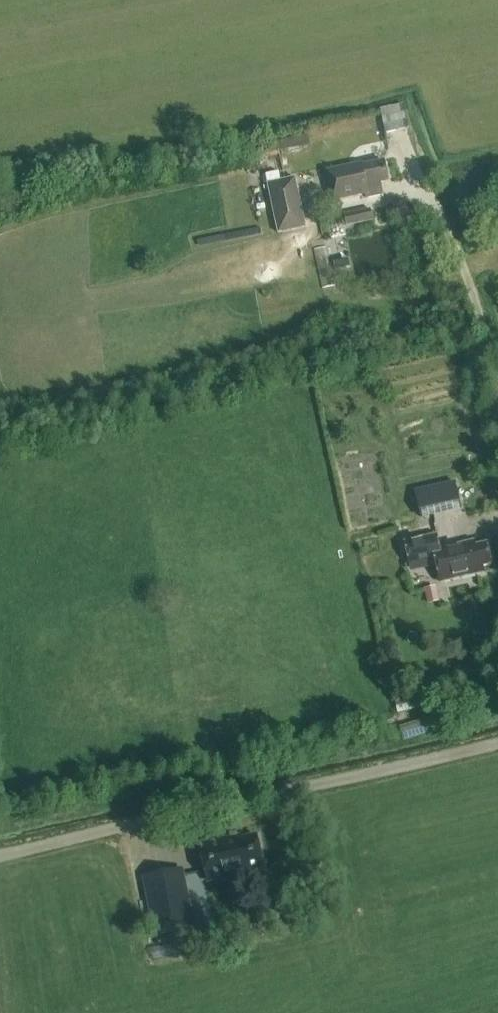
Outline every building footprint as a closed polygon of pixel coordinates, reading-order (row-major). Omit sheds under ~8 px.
[(380,109),(385,132),(408,128),(403,104),(380,109)] [(383,194),(382,188),(383,188),(381,181),(388,180),(383,160),(361,165),(361,164),(326,172),(333,201),(365,194),(366,198),(383,194)] [(267,183),(278,233),(305,227),(295,177),(267,183)] [(357,211),(360,223),(373,220),(371,208),(357,211)] [(460,508),(454,482),(417,491),(422,516),(460,508)] [(440,581),(483,571),(482,566),(491,564),(487,543),(469,547),(468,542),(439,548),(436,534),(404,541),(409,564),(434,558),(440,581)] [(424,588),(428,603),(439,600),(435,585),(424,588)] [(433,733),(428,719),(399,728),(404,741),(433,733)] [(240,837),(200,845),(207,880),(247,872),(247,869),(262,866),(256,836),(241,840),(240,837)] [(188,892),(152,899),(159,934),(179,930),(175,910),(191,907),(188,892)]
